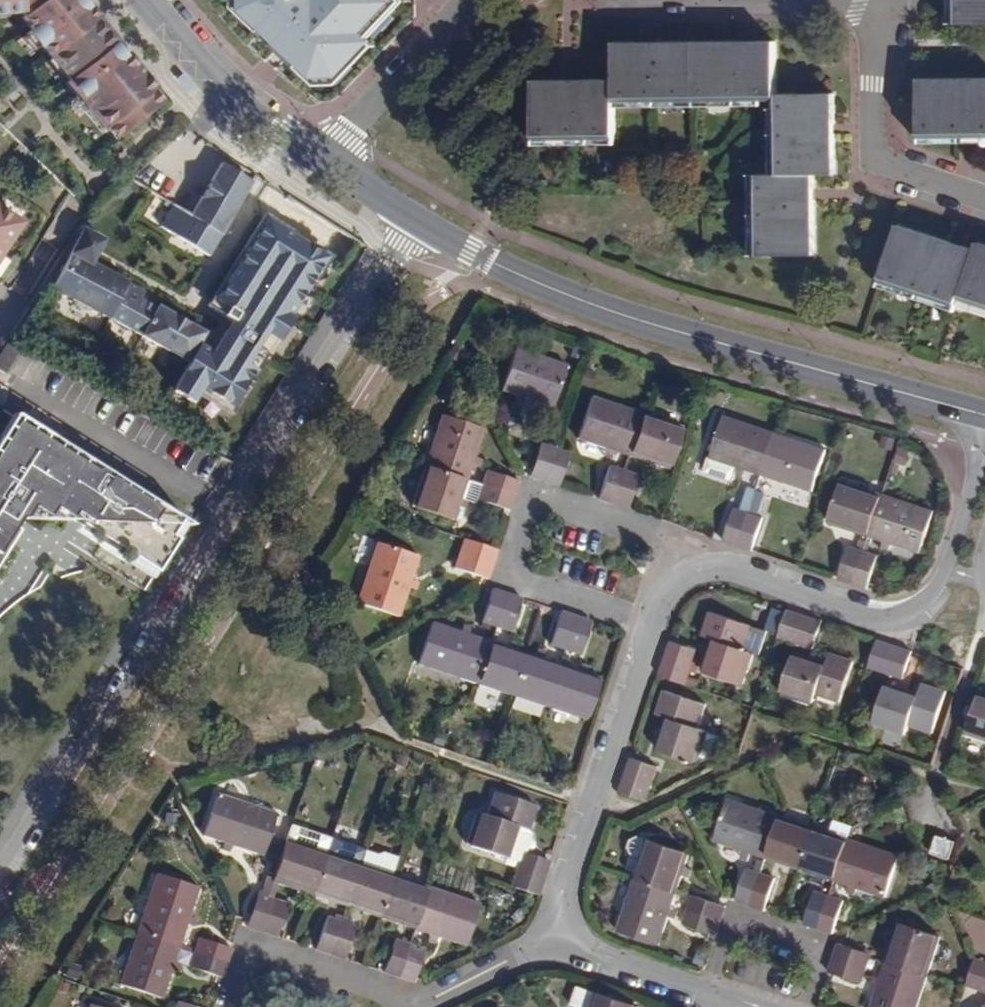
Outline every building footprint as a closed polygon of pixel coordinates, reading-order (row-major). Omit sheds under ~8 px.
[(95,19),(87,9),(85,11),(76,0),(0,0),(0,13),(28,9),(33,16),(25,23),(35,34),(27,41),(40,56),(43,53),(68,85),(65,88),(103,135),(105,134),(113,144),(161,105),(153,96),(155,94),(126,57),(122,60),(111,49),(116,46),(95,19)] [(247,12),(317,75),(339,74),(369,41),(358,33),(389,1),(388,0),(246,0),(247,12)] [(952,25),(984,25),(984,0),(952,0),(952,25)] [(613,97),(773,93),(771,37),(757,38),(758,50),(745,50),(745,38),(652,41),(653,53),(641,54),(640,42),(610,43),(612,79),(570,80),(571,94),(559,94),(559,81),(529,82),(531,139),(614,137),(613,97)] [(757,38),(745,38),(745,50),(758,50),(757,38)] [(652,41),(640,42),(641,54),(653,53),(652,41)] [(187,94),(195,87),(181,72),(173,79),(187,94)] [(915,80),(917,140),(984,138),(984,79),(915,80)] [(570,80),(559,81),(559,94),(571,94),(570,80)] [(831,90),(773,93),(777,174),(754,175),(757,257),(816,255),(813,200),(801,201),(800,188),(813,188),(812,173),(835,173),(833,131),(821,131),(820,120),(833,119),(831,90)] [(833,131),(833,119),(820,120),(821,131),(833,131)] [(191,216),(221,235),(254,179),(224,161),(191,216)] [(813,200),(813,188),(800,188),(801,201),(813,200)] [(148,219),(159,223),(167,203),(156,198),(148,219)] [(173,205),(164,222),(174,227),(177,221),(186,226),(177,240),(209,256),(221,235),(191,216),(173,205)] [(22,221),(0,207),(0,253),(22,221)] [(213,353),(203,346),(192,364),(175,390),(193,401),(202,386),(234,405),(329,255),(267,217),(211,306),(233,320),(213,353)] [(897,227),(879,281),(956,306),(959,298),(984,306),(984,248),(976,245),(973,252),(897,227)] [(108,319),(127,286),(90,265),(101,243),(84,234),(56,290),(108,319)] [(147,297),(127,286),(108,319),(129,330),(144,303),(147,297)] [(144,303),(129,330),(192,364),(203,346),(206,336),(144,303)] [(459,351),(454,341),(446,354),(454,359),(459,351)] [(10,344),(0,361),(0,372),(8,377),(23,352),(10,344)] [(564,372),(514,355),(500,396),(513,400),(522,403),(550,412),(564,372)] [(519,410),(522,403),(513,400),(511,407),(519,410)] [(611,455),(626,460),(639,418),(588,402),(574,443),(603,453),(611,455)] [(22,420),(16,415),(2,439),(8,442),(22,420)] [(445,417),(428,467),(470,482),(475,468),(477,460),(487,431),(445,417)] [(678,431),(639,418),(626,460),(664,472),(678,431)] [(0,441),(0,447),(176,546),(180,540),(173,536),(183,520),(121,481),(118,485),(112,481),(115,477),(105,471),(97,473),(85,465),(60,449),(48,441),(50,437),(22,420),(8,442),(2,439),(0,441)] [(757,480),(771,438),(721,421),(707,464),(757,480)] [(48,441),(60,449),(63,444),(50,437),(48,441)] [(822,455),(771,438),(757,480),(772,485),(779,487),(809,497),(822,455)] [(570,453),(555,448),(540,443),(528,477),(559,487),(570,453)] [(63,444),(60,449),(85,465),(88,460),(63,444)] [(11,544),(8,543),(9,541),(23,520),(26,523),(27,521),(30,517),(34,510),(50,519),(56,510),(57,511),(72,520),(105,541),(101,547),(127,564),(131,556),(159,574),(176,546),(0,447),(0,562),(11,544)] [(609,461),(611,455),(603,453),(601,458),(609,461)] [(105,471),(88,460),(85,465),(97,473),(105,471)] [(484,462),(477,460),(475,468),(481,471),(484,462)] [(596,499),(612,505),(622,471),(607,466),(596,499)] [(470,482),(428,467),(415,508),(457,522),(460,510),(464,501),(470,482)] [(622,471),(612,505),(626,509),(637,476),(622,471)] [(484,486),(517,497),(521,484),(489,472),(484,486)] [(777,494),(779,487),(772,485),(770,492),(777,494)] [(826,526),(866,539),(880,498),(840,485),(826,526)] [(511,512),(517,497),(484,486),(479,501),(511,512)] [(744,487),(741,508),(757,510),(760,491),(744,487)] [(880,498),(866,539),(880,544),(888,546),(916,555),(929,514),(880,498)] [(470,503),(464,501),(460,510),(467,513),(470,503)] [(736,546),(747,512),(733,507),(721,540),(736,546)] [(27,521),(70,522),(72,520),(57,511),(56,510),(50,519),(34,510),(30,517),(27,521)] [(747,512),(736,546),(750,550),(761,517),(747,512)] [(78,534),(101,547),(105,541),(72,520),(70,522),(81,530),(78,534)] [(189,524),(183,520),(173,536),(180,540),(189,524)] [(487,579),(497,550),(466,540),(456,569),(487,579)] [(422,556),(380,541),(360,601),(401,614),(408,597),(411,588),(422,556)] [(885,554),(888,546),(880,544),(877,552),(885,554)] [(837,578),(852,583),(862,550),(848,546),(837,578)] [(862,550),(852,583),(866,587),(877,555),(862,550)] [(154,580),(159,574),(131,556),(127,564),(154,580)] [(495,627),(507,591),(492,586),(480,622),(495,627)] [(417,589),(411,588),(408,597),(414,599),(417,589)] [(521,596),(507,591),(495,627),(509,631),(521,596)] [(769,622),(710,602),(702,630),(713,633),(701,666),(743,679),(753,650),(758,651),(769,622)] [(811,644),(819,617),(785,606),(777,633),(811,644)] [(549,644),(563,649),(574,614),(560,609),(549,644)] [(574,614),(563,649),(578,654),(590,619),(574,614)] [(477,684),(490,643),(471,637),(463,634),(430,623),(417,665),(477,684)] [(465,626),(463,634),(471,637),(473,629),(465,626)] [(901,673),(910,647),(877,636),(868,663),(901,673)] [(695,648),(669,639),(658,673),(685,682),(695,648)] [(509,640),(506,648),(512,650),(513,651),(517,642),(509,640)] [(490,643),(477,684),(511,695),(524,654),(513,651),(512,650),(506,648),(490,643)] [(511,695),(545,707),(558,665),(542,660),(544,651),(536,648),(533,657),(524,654),(511,695)] [(825,661),(793,650),(779,691),(811,702),(815,691),(841,700),(855,658),(828,650),(825,661)] [(578,663),(576,671),(584,674),(587,666),(578,663)] [(576,671),(558,665),(545,707),(584,719),(598,678),(584,674),(576,671)] [(914,690),(883,679),(869,721),(900,732),(904,721),(931,730),(945,688),(918,679),(914,690)] [(706,701),(663,688),(655,715),(665,718),(654,750),(695,764),(706,732),(697,729),(706,701)] [(980,693),(966,735),(984,741),(984,695),(980,693)] [(618,792),(644,801),(656,767),(629,758),(618,792)] [(536,803),(493,789),(484,815),(474,813),(464,845),(506,859),(516,826),(527,830),(536,803)] [(277,811),(217,791),(203,833),(221,838),(229,841),(263,852),(277,811)] [(752,851),(766,856),(780,814),(730,797),(716,839),(745,848),(752,851)] [(800,867),(814,826),(780,814),(766,856),(800,867)] [(313,892),(327,850),(332,833),(294,820),(275,876),(274,879),(313,892)] [(800,867),(834,878),(847,837),(814,826),(800,867)] [(933,835),(929,854),(949,857),(952,839),(933,835)] [(847,837),(834,878),(851,884),(857,886),(886,896),(901,855),(847,837)] [(229,841),(221,838),(218,847),(226,849),(229,841)] [(631,878),(674,893),(681,873),(683,865),(687,854),(644,840),(631,878)] [(750,857),(752,851),(745,848),(743,854),(750,857)] [(522,849),(511,882),(539,891),(550,859),(522,849)] [(347,903),(361,862),(327,850),(313,892),(347,903)] [(347,903),(382,915),(396,874),(361,862),(347,903)] [(690,867),(683,865),(681,873),(688,875),(690,867)] [(736,899),(750,904),(761,872),(747,867),(736,899)] [(761,872),(750,904),(766,909),(776,877),(761,872)] [(138,932),(179,945),(186,926),(189,918),(199,886),(157,873),(138,932)] [(264,893),(269,895),(274,879),(275,876),(269,874),(264,888),(264,893)] [(396,874),(382,915),(416,926),(430,885),(396,874)] [(669,907),(674,893),(631,878),(614,930),(657,945),(666,916),(669,907)] [(480,902),(430,885),(416,926),(439,934),(466,943),(480,902)] [(804,922),(818,927),(828,894),(815,890),(804,922)] [(265,931),(275,897),(269,895),(264,893),(258,891),(247,925),(265,931)] [(828,894),(818,927),(833,932),(845,900),(828,894)] [(685,908),(719,920),(723,906),(689,895),(685,908)] [(275,897),(265,931),(277,935),(289,901),(275,897)] [(676,910),(669,907),(666,916),(674,917),(676,910)] [(719,920),(685,908),(680,925),(714,936),(719,920)] [(330,953),(342,919),(328,914),(316,949),(330,953)] [(195,920),(189,918),(186,926),(193,929),(195,920)] [(356,924),(342,919),(330,953),(345,958),(356,924)] [(885,961),(927,975),(940,935),(898,921),(885,961)] [(174,962),(179,945),(138,932),(129,959),(121,984),(162,998),(171,971),(174,962)] [(436,941),(439,934),(431,932),(429,938),(436,941)] [(199,937),(195,950),(229,961),(234,948),(199,937)] [(399,976),(411,942),(395,937),(384,971),(399,976)] [(426,947),(411,942),(399,976),(414,981),(426,947)] [(838,942),(834,957),(866,968),(870,956),(871,953),(838,942)] [(229,961),(195,950),(189,967),(224,977),(229,961)] [(866,968),(834,957),(829,971),(861,982),(866,968)] [(976,957),(967,984),(984,990),(984,960),(976,957)] [(885,961),(881,974),(878,982),(870,1006),(916,1006),(927,975),(885,961)] [(180,964),(174,962),(171,971),(177,972),(180,964)] [(878,982),(881,974),(874,972),(872,980),(878,982)] [(592,1006),(637,1006),(596,993),(592,1006)]
